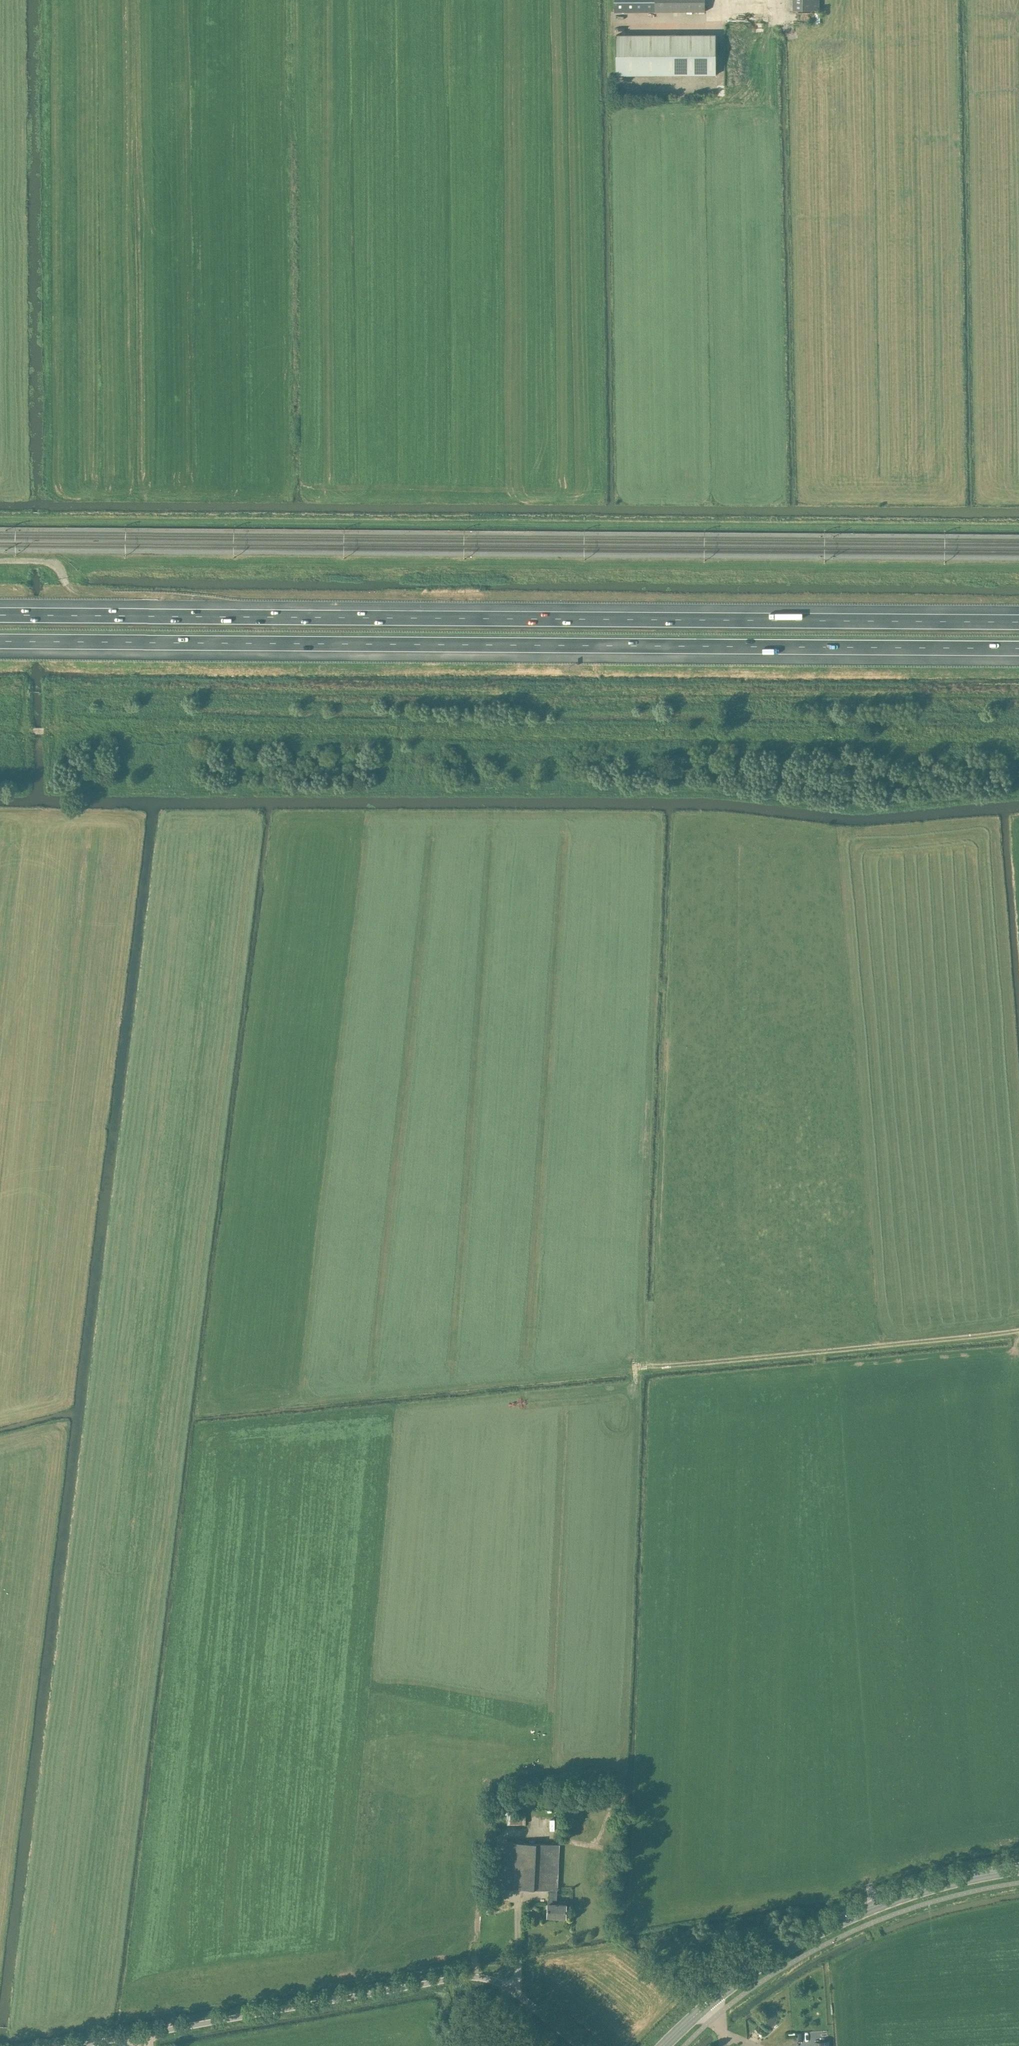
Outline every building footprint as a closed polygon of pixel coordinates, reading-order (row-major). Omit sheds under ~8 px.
[(705,0),(614,0),(614,12),(655,12),(705,12),(705,0)] [(793,11),(820,11),(820,0),(793,0),(793,11)] [(616,75),(716,75),(716,34),(616,34),(616,75)] [(508,1812),(508,1824),(525,1824),(526,1812),(508,1812)] [(557,1904),(557,1890),(558,1890),(560,1844),(504,1841),(502,1887),(549,1889),(548,1903),(547,1916),(566,1917),(566,1904),(557,1904)]
